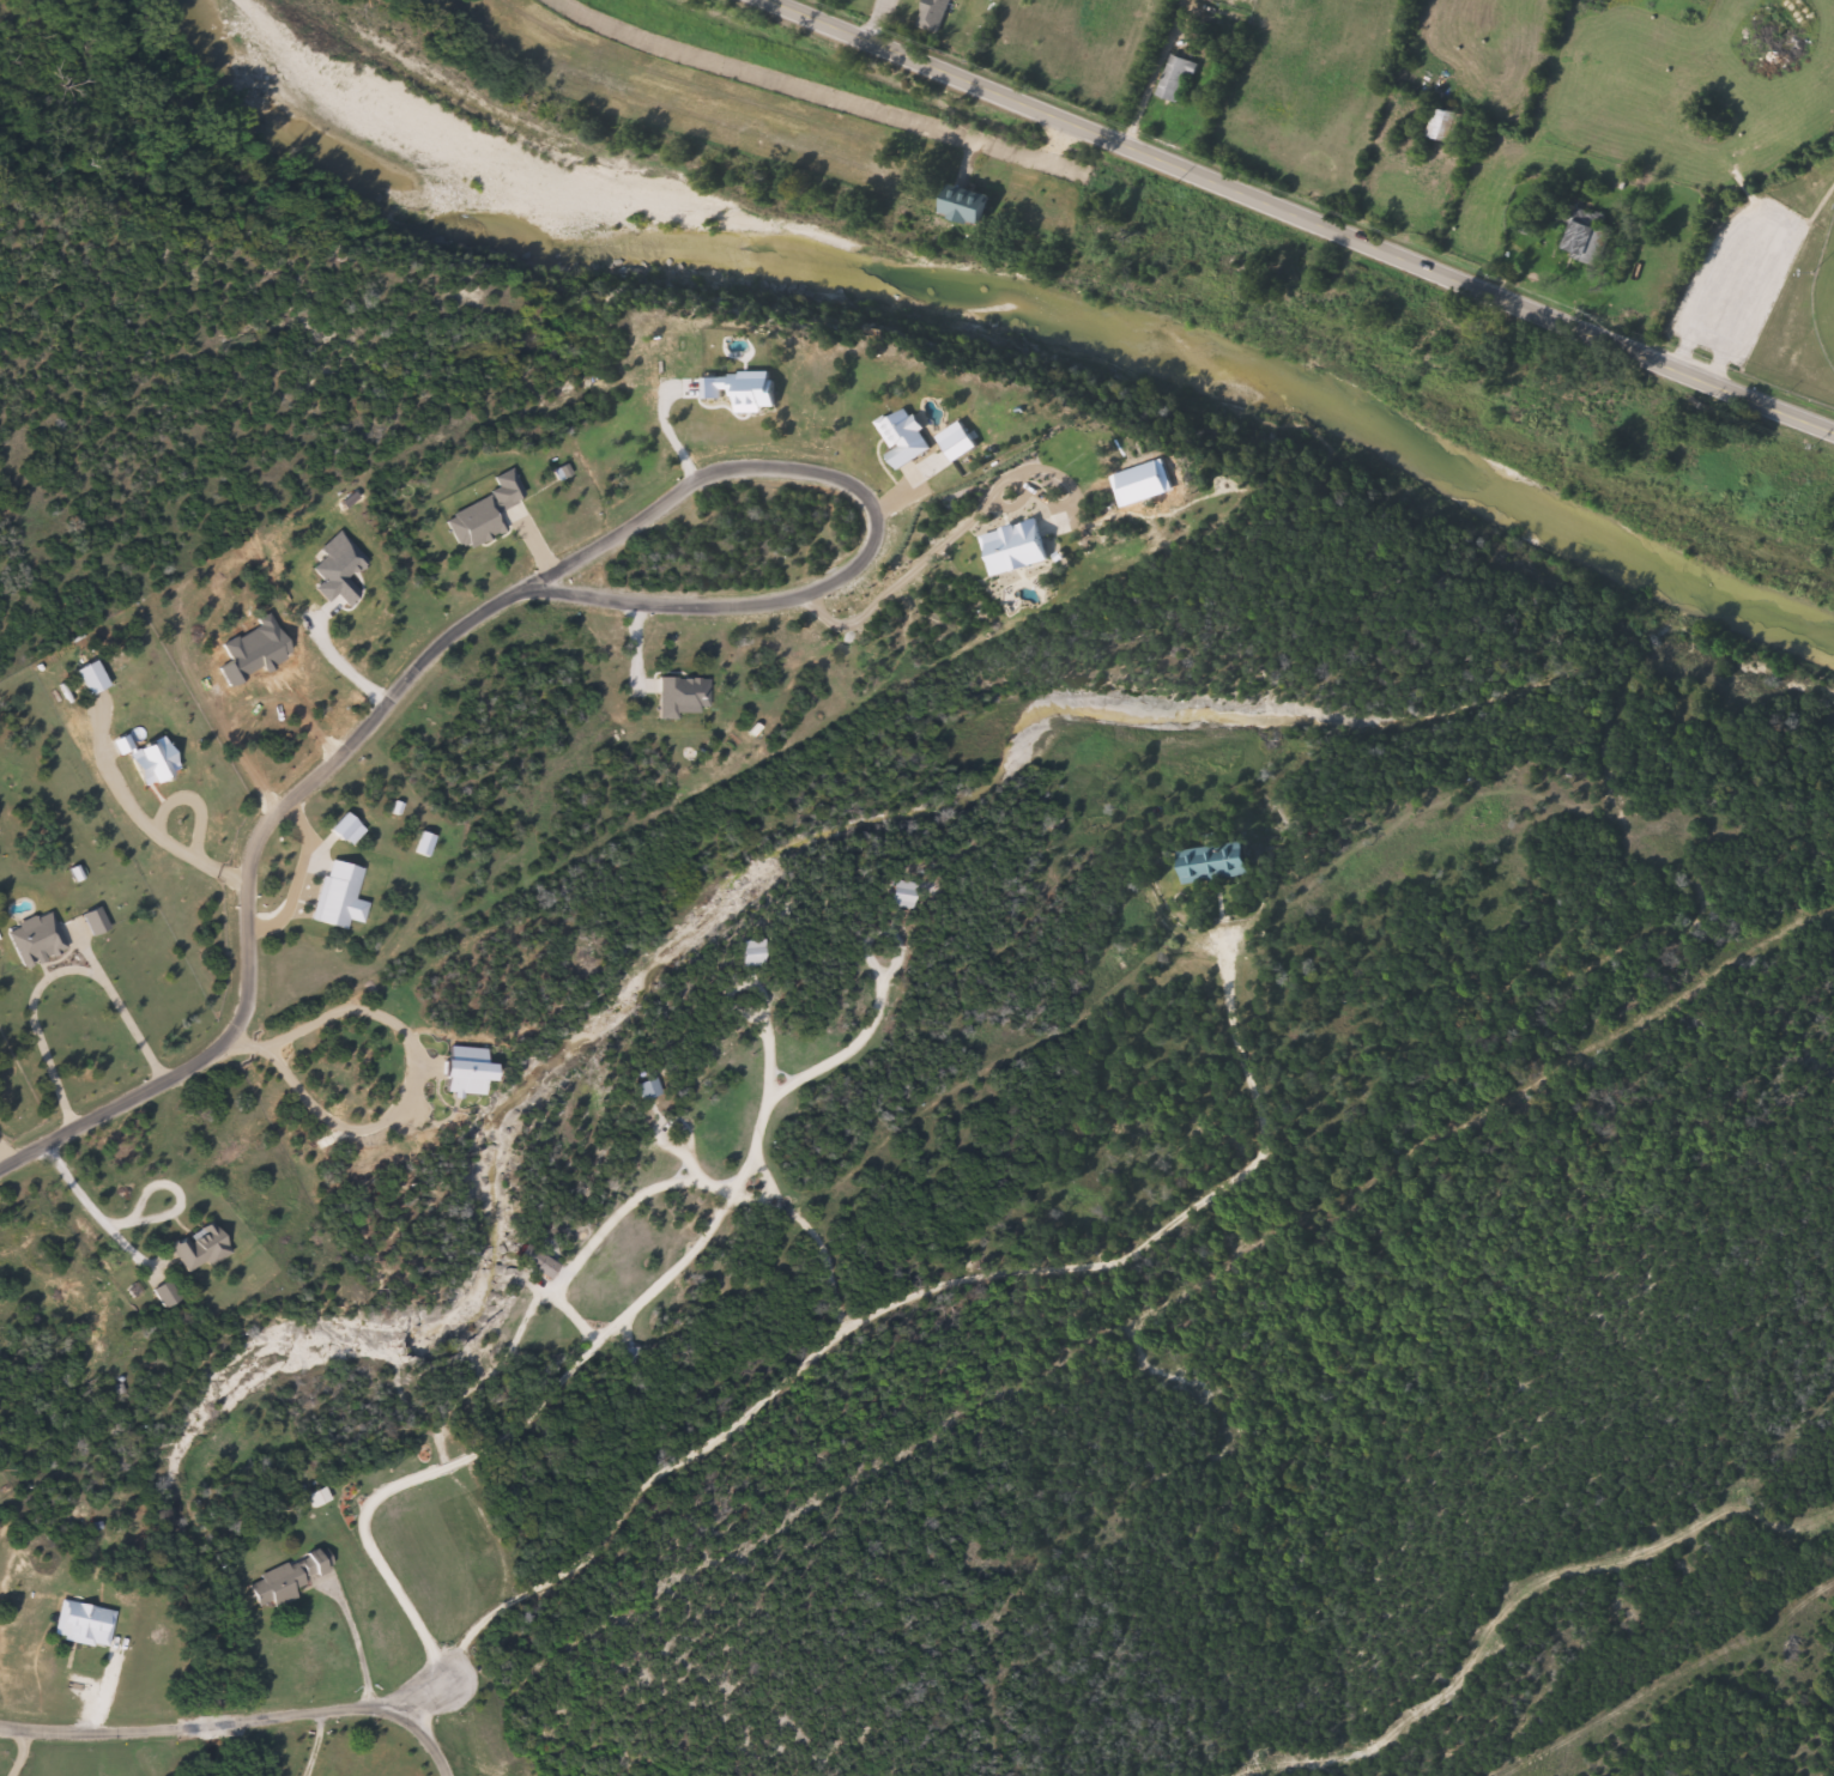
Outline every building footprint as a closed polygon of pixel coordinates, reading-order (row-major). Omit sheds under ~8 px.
[(919,25),(929,0),(957,0),(943,35),(919,25)] [(1199,62),(1186,104),(1162,97),(1175,55),(1199,62)] [(1453,144),(1426,135),(1435,105),(1461,114),(1453,144)] [(991,226),(949,216),(957,186),(999,196),(991,226)] [(1566,207),(1617,223),(1603,267),(1566,255),(1574,229),(1561,224),(1566,207)] [(1254,875),(1187,883),(1184,850),(1251,843),(1254,875)] [(232,1254),(189,1273),(175,1242),(218,1223),(232,1254)] [(534,1268),(520,1256),(531,1242),(562,1265),(551,1280),(534,1268)] [(331,1499),(317,1507),(313,1496),(325,1489),(331,1499)] [(309,1583),(296,1589),(299,1595),(264,1611),(250,1582),(299,1559),(309,1583)] [(57,1636),(63,1600),(116,1610),(109,1647),(57,1636)]
